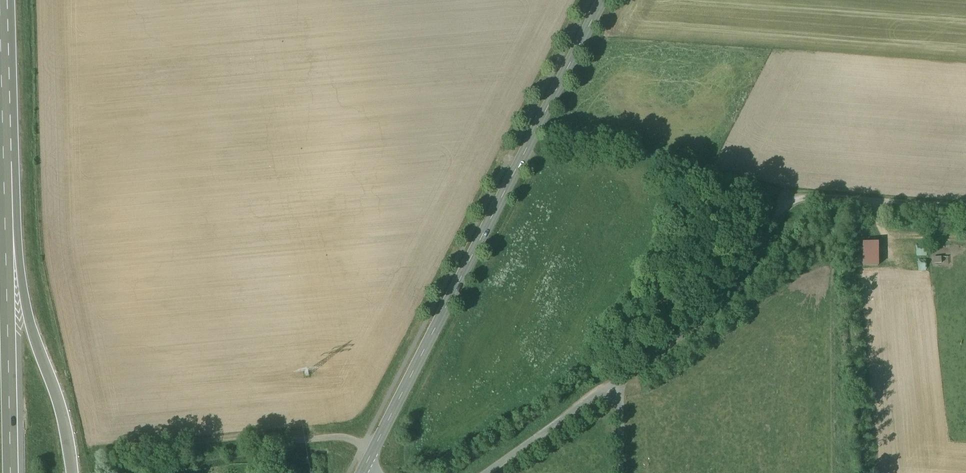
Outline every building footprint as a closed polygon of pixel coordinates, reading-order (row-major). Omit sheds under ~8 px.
[(880,265),(880,241),(864,241),(864,265),(880,265)] [(908,254),(925,255),(926,242),(908,242),(908,254)]
